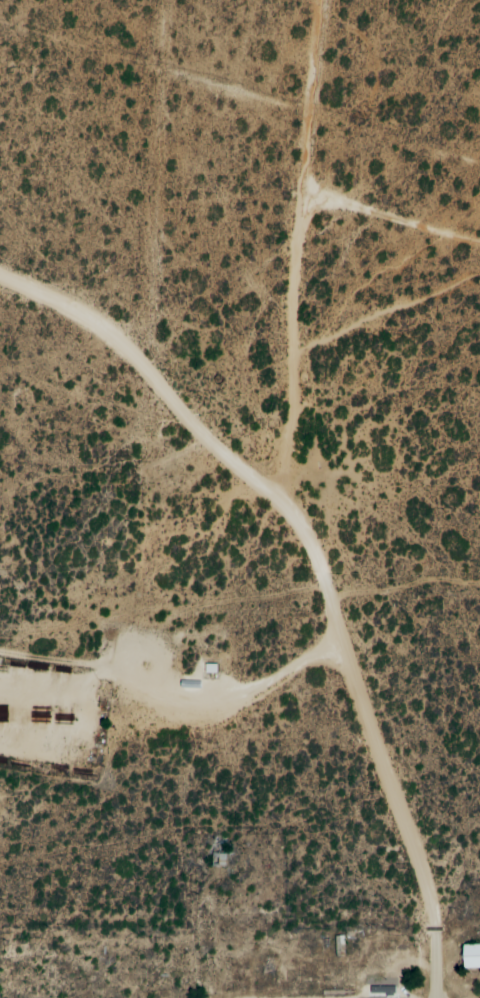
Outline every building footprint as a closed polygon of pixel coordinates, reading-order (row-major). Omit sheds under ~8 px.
[(460,945),(461,970),(479,969),(479,944),(460,945)]
